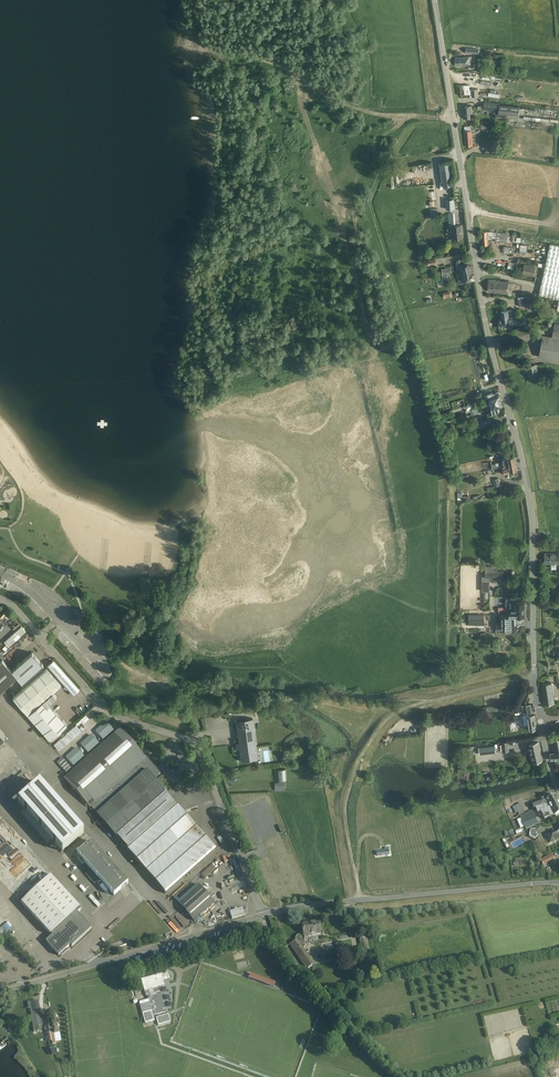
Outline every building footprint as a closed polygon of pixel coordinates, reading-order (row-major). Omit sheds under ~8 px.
[(471,56),(463,57),(464,65),(472,64),(471,56)] [(456,66),(464,65),(463,57),(455,58),(456,66)] [(467,84),(457,86),(457,95),(468,94),(467,84)] [(499,113),(519,116),(519,107),(500,105),(500,103),(484,102),(484,106),(478,106),(478,108),(483,109),(483,110),(499,111),(499,113)] [(462,108),(463,118),(471,117),(470,113),(473,113),(472,105),(465,106),(465,108),(462,108)] [(471,131),(470,126),(464,127),(465,131),(464,131),(465,146),(473,145),(471,131)] [(486,154),(497,155),(498,145),(487,144),(486,154)] [(450,162),(439,164),(441,181),(443,181),(444,187),(453,186),(450,162)] [(455,209),(455,199),(446,200),(446,209),(455,209)] [(462,225),(456,226),(455,213),(448,213),(449,228),(452,227),(452,230),(453,229),(454,239),(455,239),(455,240),(460,240),(460,239),(463,238),(462,225)] [(482,232),(483,246),(488,245),(488,239),(492,239),(492,232),(487,232),(482,232)] [(495,241),(510,242),(511,236),(508,235),(508,233),(496,232),(495,241)] [(550,244),(540,294),(558,299),(558,246),(550,244)] [(536,267),(524,265),(523,274),(534,276),(536,267)] [(461,268),(463,282),(475,281),(474,273),(473,273),(472,266),(461,268)] [(489,280),(488,292),(509,293),(509,281),(489,280)] [(529,298),(518,299),(519,306),(530,304),(529,298)] [(498,320),(499,328),(514,326),(524,324),(526,323),(526,322),(526,321),(526,320),(524,319),(523,319),(520,319),(519,317),(509,319),(508,311),(501,312),(502,319),(498,320)] [(555,323),(552,336),(543,335),(539,357),(558,361),(558,324),(555,323)] [(528,371),(531,379),(539,377),(536,364),(526,367),(527,372),(528,371)] [(481,404),(481,406),(486,405),(491,403),(491,404),(496,403),(496,401),(501,399),(499,394),(496,395),(495,393),(493,393),(493,392),(485,395),(486,399),(489,398),(490,401),(481,404)] [(490,406),(493,414),(499,412),(498,408),(503,406),(501,399),(496,401),(496,403),(491,404),(491,403),(486,405),(486,407),(490,406)] [(477,421),(479,427),(492,424),(490,418),(477,421)] [(507,466),(516,464),(514,457),(508,458),(506,458),(506,456),(505,456),(504,456),(504,457),(503,457),(503,458),(502,459),(502,460),(502,461),(492,463),(493,467),(493,469),(507,466)] [(517,470),(516,464),(507,466),(507,467),(501,468),(502,473),(517,470)] [(545,553),(545,563),(558,563),(558,553),(545,553)] [(486,577),(482,577),(482,591),(490,591),(490,578),(504,578),(504,570),(495,570),(495,565),(486,565),(486,577)] [(524,617),(524,602),(516,603),(516,604),(515,604),(515,609),(509,609),(509,617),(502,617),(502,631),(518,632),(517,617),(524,617)] [(484,614),(469,614),(469,624),(484,624),(484,614)] [(4,642),(8,647),(16,640),(14,638),(18,633),(21,636),(26,631),(21,626),(4,642)] [(2,659),(0,661),(0,691),(17,676),(23,683),(43,665),(32,652),(12,670),(2,659)] [(54,659),(47,665),(73,694),(80,688),(54,659)] [(28,714),(49,740),(67,724),(48,704),(57,696),(53,692),(61,685),(46,668),(13,698),(28,714)] [(552,682),(541,684),(544,705),(555,703),(552,682)] [(527,716),(529,730),(537,729),(536,724),(537,724),(536,720),(535,720),(534,715),(527,716)] [(240,748),(241,758),(258,756),(253,718),(236,720),(239,742),(236,743),(236,749),(240,748)] [(67,735),(71,739),(79,732),(76,728),(67,735)] [(154,779),(161,773),(147,757),(145,759),(121,730),(64,778),(116,838),(165,793),(154,779)] [(552,760),(558,759),(558,739),(550,740),(552,753),(551,753),(552,760)] [(503,749),(503,752),(509,751),(508,741),(502,742),(502,744),(498,745),(499,749),(503,749)] [(531,753),(541,751),(538,742),(529,744),(530,748),(528,749),(529,751),(531,750),(531,752),(529,752),(530,754),(531,753)] [(484,751),(485,754),(496,753),(495,746),(479,748),(479,752),(484,751)] [(543,760),(541,751),(531,753),(533,762),(543,760)] [(62,852),(84,833),(39,782),(18,801),(25,809),(21,813),(47,843),(51,839),(62,852)] [(285,790),(285,782),(274,782),(275,790),(285,790)] [(175,806),(165,794),(117,836),(128,848),(126,849),(165,893),(216,849),(176,805),(175,806)] [(532,805),(534,809),(536,808),(536,809),(539,808),(539,807),(544,804),(545,806),(549,804),(550,805),(558,801),(556,795),(547,799),(546,796),(543,798),(544,800),(543,801),(542,801),(532,805)] [(558,801),(550,805),(549,804),(545,806),(544,804),(539,807),(539,808),(536,809),(538,813),(541,812),(545,819),(550,816),(555,815),(558,813),(558,801)] [(518,812),(519,815),(525,812),(521,803),(513,807),(515,813),(518,812)] [(539,824),(533,810),(520,816),(526,829),(539,824)] [(545,834),(545,836),(549,843),(550,843),(558,839),(558,828),(545,834)] [(530,830),(529,837),(535,840),(540,835),(536,829),(530,830)] [(91,841),(77,854),(114,895),(128,883),(91,841)] [(543,865),(555,859),(552,854),(541,859),(543,865)] [(25,858),(11,871),(16,877),(30,864),(25,858)] [(205,877),(216,869),(213,864),(202,872),(205,877)] [(58,955),(70,945),(71,946),(91,928),(77,913),(81,910),(49,874),(19,901),(49,934),(50,933),(52,935),(45,941),(58,955)] [(200,885),(178,904),(193,921),(214,902),(200,885)] [(91,895),(88,897),(98,907),(100,904),(91,895)] [(232,919),(245,915),(243,907),(230,911),(232,919)] [(319,921),(302,923),(304,935),(320,933),(319,921)] [(0,928),(0,938),(8,930),(4,925),(0,928)] [(370,955),(367,935),(359,936),(363,956),(370,955)] [(314,964),(297,939),(289,944),(306,969),(314,964)] [(151,999),(156,1015),(166,1012),(159,987),(165,985),(162,977),(169,975),(167,970),(161,972),(161,974),(141,979),(146,996),(150,995),(151,999)] [(274,986),(276,981),(251,972),(249,977),(274,986)] [(145,1000),(139,1002),(140,1004),(142,1013),(145,1023),(155,1020),(153,1016),(156,1015),(151,999),(149,999),(145,1000)] [(34,1026),(42,1025),(38,1000),(28,1001),(29,1008),(31,1007),(34,1026)] [(171,1022),(169,1014),(156,1017),(158,1025),(171,1022)]
